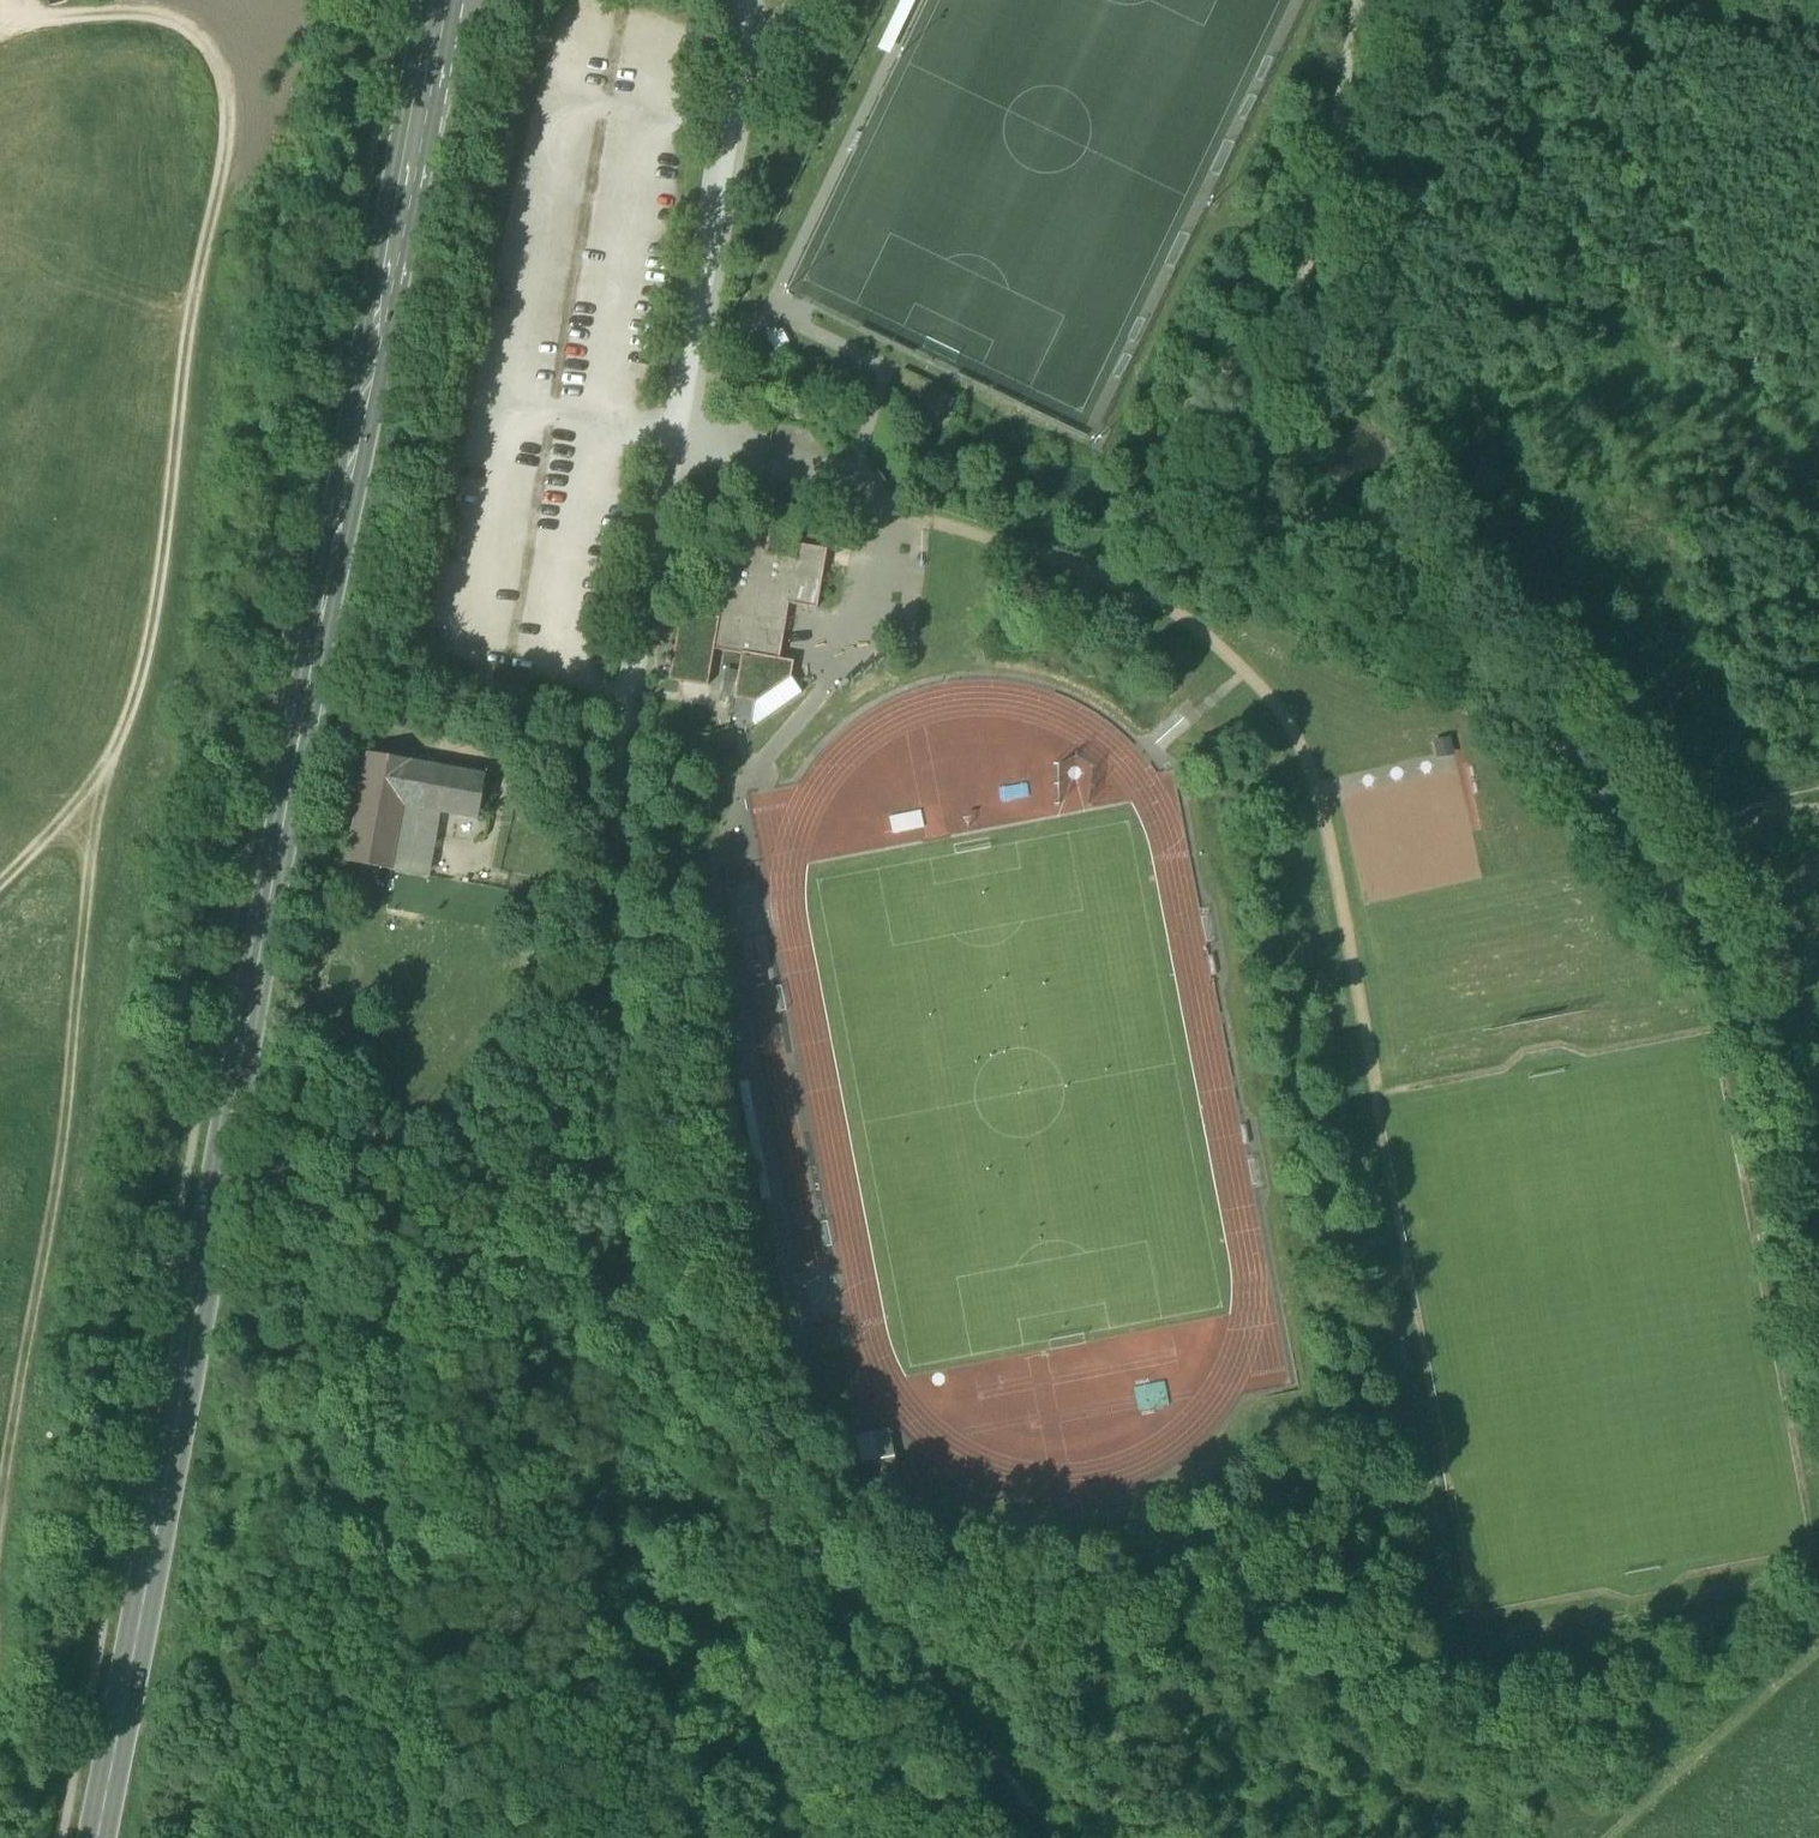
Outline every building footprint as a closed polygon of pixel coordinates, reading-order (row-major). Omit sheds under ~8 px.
[(670,679),(708,686),(715,650),(743,654),(736,698),(756,702),(791,677),(794,661),(780,659),(790,604),(818,609),(828,549),(800,544),(806,509),(774,503),(768,539),(733,532),(718,618),(682,611),(670,679)] [(406,811),(482,825),(490,779),(371,756),(362,802),(406,811)] [(350,867),(394,875),(406,811),(362,802),(350,867)] [(891,1429),(876,1431),(882,1459),(885,1474),(899,1471),(891,1429)] [(876,1431),(857,1435),(863,1462),(882,1459),(876,1431)] [(857,1435),(843,1438),(848,1465),(863,1462),(857,1435)]
